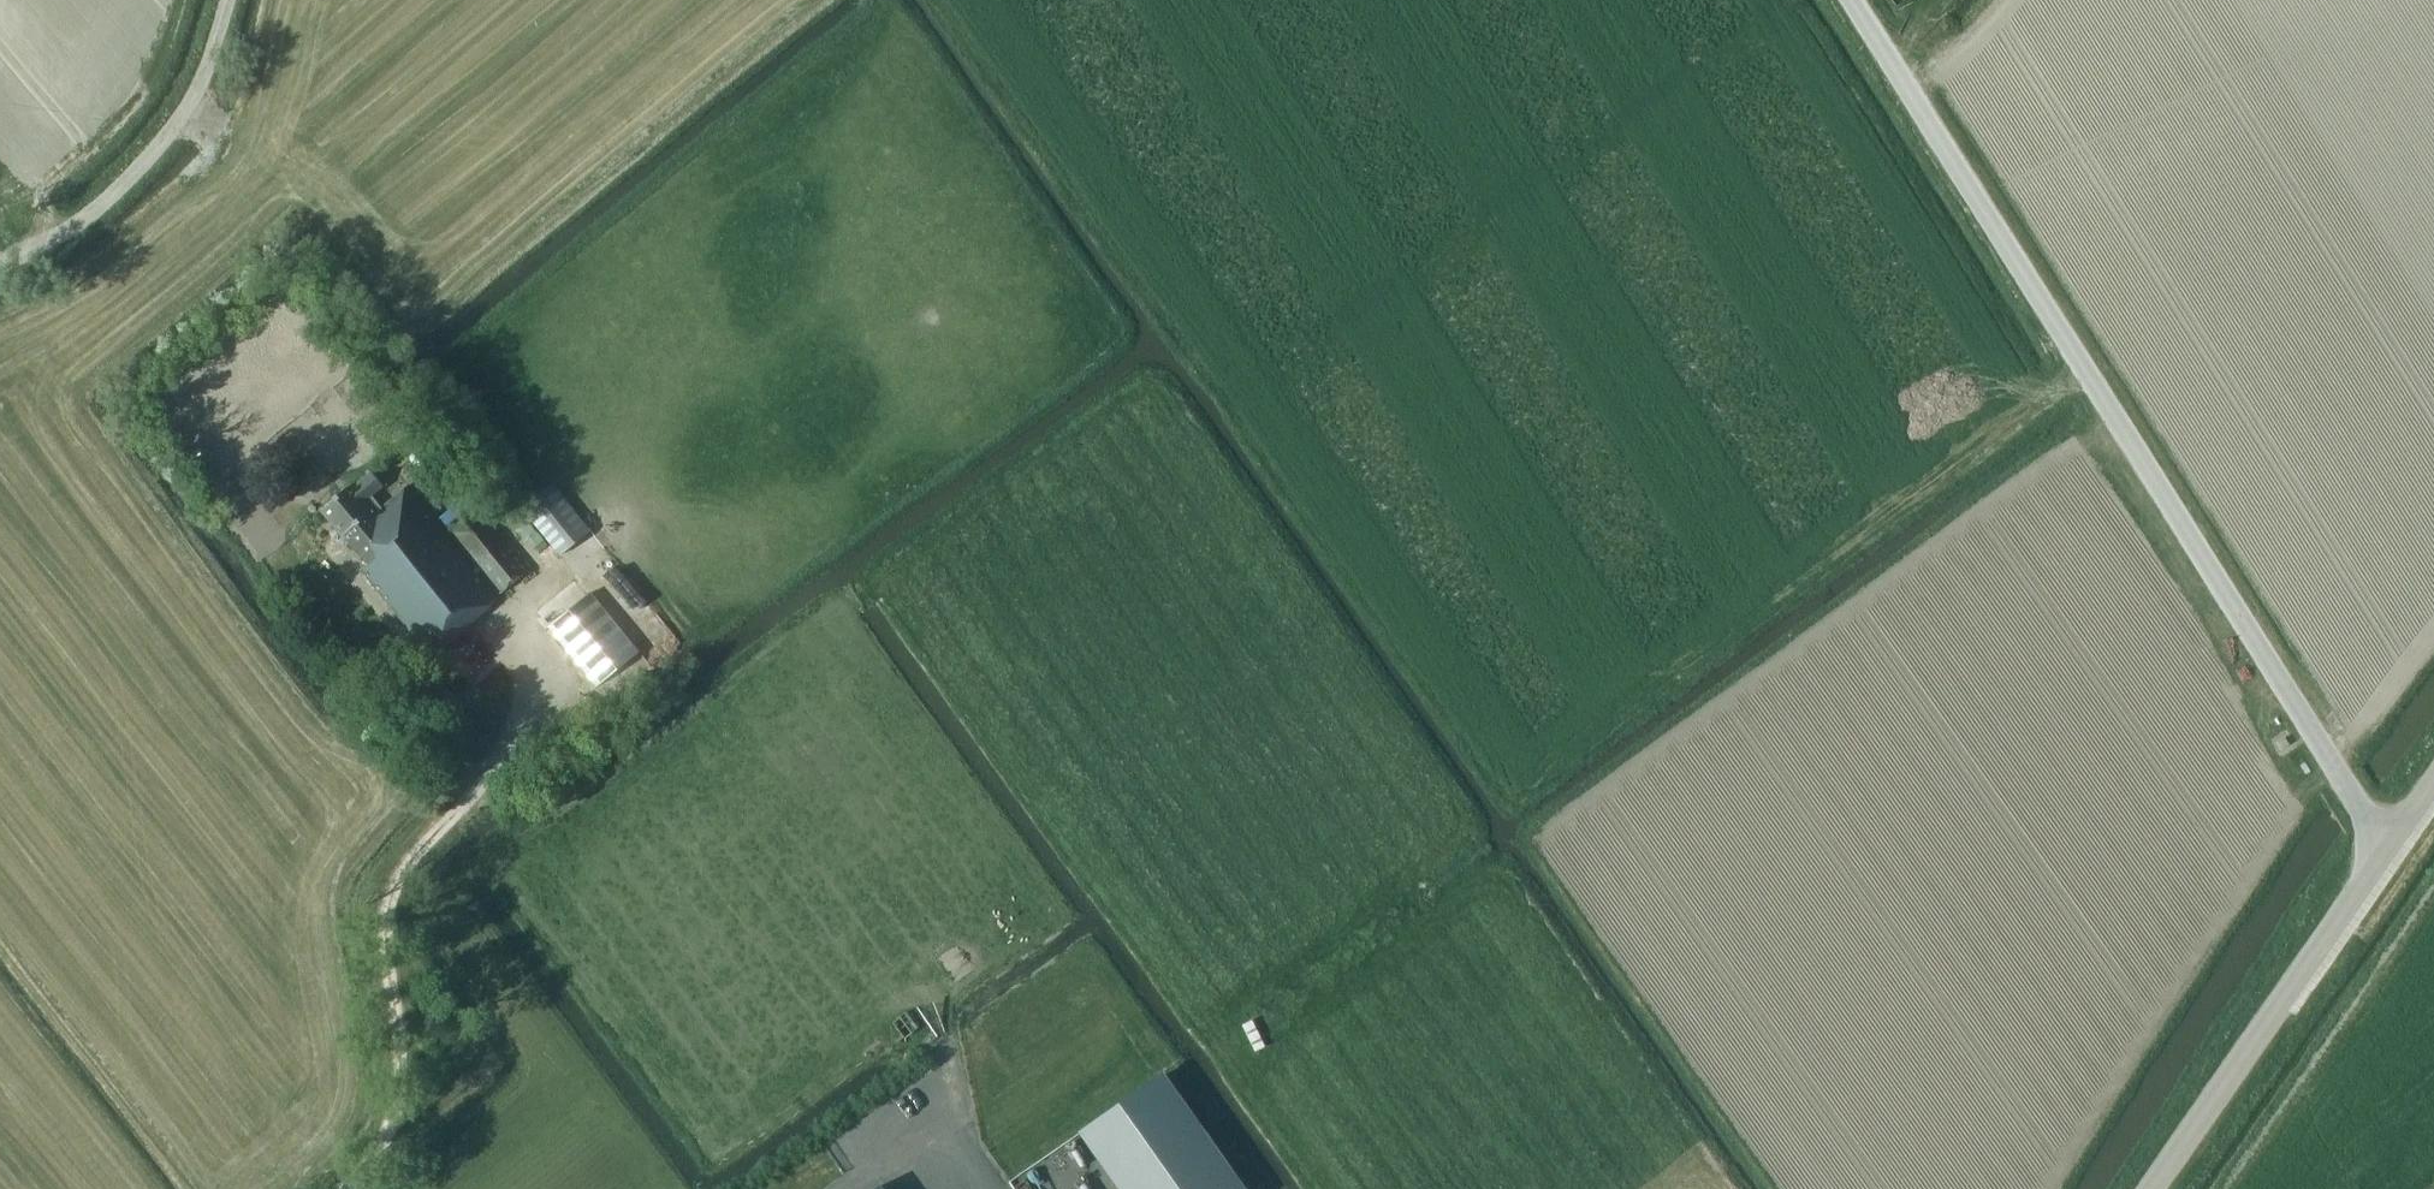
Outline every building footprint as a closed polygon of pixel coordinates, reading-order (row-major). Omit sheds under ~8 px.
[(381,508),(371,496),(382,487),(370,472),(353,487),(350,483),(319,508),(366,565),(361,569),(433,657),(500,600),(497,596),(531,569),(479,505),(447,531),(408,484),(381,508)] [(553,483),(522,508),(511,517),(544,557),(550,552),(555,559),(591,530),(553,483)] [(589,593),(548,626),(596,686),(637,654),(589,593)] [(874,1188),(907,1188),(896,1173),(874,1188)]
